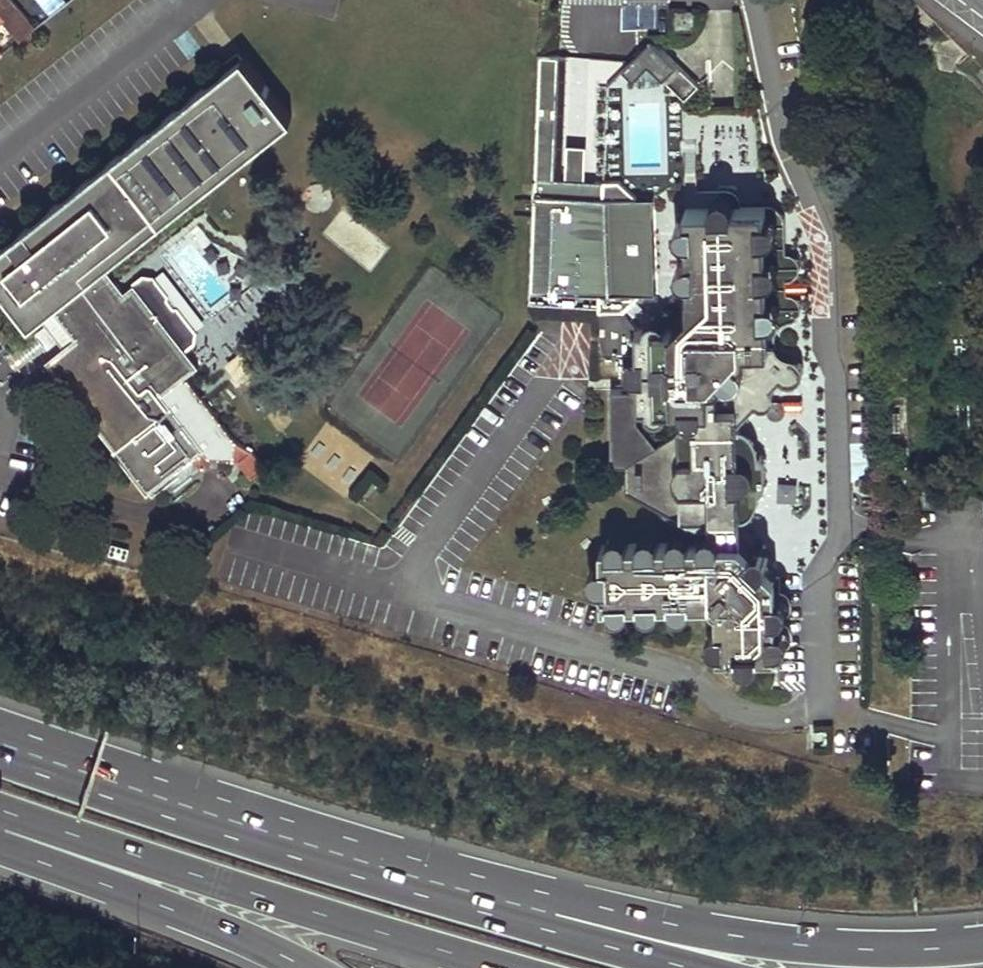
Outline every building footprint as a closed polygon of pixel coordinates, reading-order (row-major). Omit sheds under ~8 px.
[(11,0),(0,0),(0,21),(4,17),(23,37),(35,28),(11,0)] [(49,13),(63,0),(37,0),(49,13)] [(675,6),(672,27),(695,29),(697,9),(675,6)] [(650,40),(622,69),(639,85),(659,83),(663,78),(684,99),(698,85),(652,42),(650,40)] [(243,54),(0,247),(0,283),(31,322),(51,306),(58,315),(63,322),(69,329),(75,336),(47,360),(113,447),(113,448),(146,490),(188,458),(189,460),(192,457),(204,447),(210,454),(234,459),(236,438),(188,379),(181,378),(197,364),(185,348),(194,341),(195,330),(177,308),(173,307),(165,297),(166,294),(152,276),(142,276),(125,290),(105,263),(291,116),(243,54)] [(686,216),(678,220),(675,227),(678,234),(687,238),(687,256),(680,259),(677,267),(679,275),(688,278),(689,310),(672,328),(665,328),(661,320),(654,318),(646,322),(643,329),(636,329),(620,315),(637,297),(653,297),(651,199),(634,200),(619,182),(585,181),(585,163),(566,162),(566,181),(555,180),(559,57),(538,56),(530,302),(599,304),(599,310),(600,311),(599,354),(636,356),(636,358),(627,362),(625,370),(628,378),(637,382),(637,388),(611,388),(612,463),(626,463),(626,492),(681,521),(709,521),(709,530),(701,534),(699,541),(690,542),(687,535),(681,531),(672,534),(668,542),(659,542),(656,536),(648,532),(641,535),(637,543),(629,543),(624,535),(619,533),(614,533),(609,537),(607,544),(602,544),(602,562),(593,566),(590,572),(590,578),(595,584),(603,586),(603,604),(608,604),(611,611),(616,614),(622,615),(627,612),(630,603),(639,603),(642,610),(650,614),(657,611),(661,603),(670,602),(673,609),(681,613),(690,609),(692,602),(712,601),(717,607),(718,626),(710,630),(707,640),(711,646),(719,648),(719,654),(737,653),(740,661),(749,665),(757,662),(761,653),(779,653),(776,574),(766,565),(769,558),(766,549),(759,546),(751,550),(741,540),(740,520),(747,518),(756,508),(765,483),(766,470),(753,438),(745,431),(737,429),(737,424),(755,405),(763,408),(771,404),(773,396),(770,389),(779,380),(783,383),(790,384),(797,381),(802,376),(803,368),(801,362),(794,356),(783,353),(779,349),(775,336),(780,324),(793,319),(801,308),(802,303),(800,299),(795,294),(789,292),(788,279),(797,274),(800,262),(795,254),(786,251),(785,218),(781,210),(769,203),(741,204),(737,194),(733,191),(725,189),(720,190),(718,192),(716,193),(714,195),(713,197),(712,200),(711,202),(711,205),(686,205),(686,216)] [(63,322),(58,315),(21,344),(27,351),(33,358),(69,329),(63,322)] [(588,377),(592,322),(564,320),(560,374),(588,377)] [(210,454),(204,447),(192,457),(201,469),(208,463),(210,454)] [(253,448),(239,459),(253,476),(266,466),(253,448)] [(778,503),(796,501),(794,481),(777,482),(778,503)]
